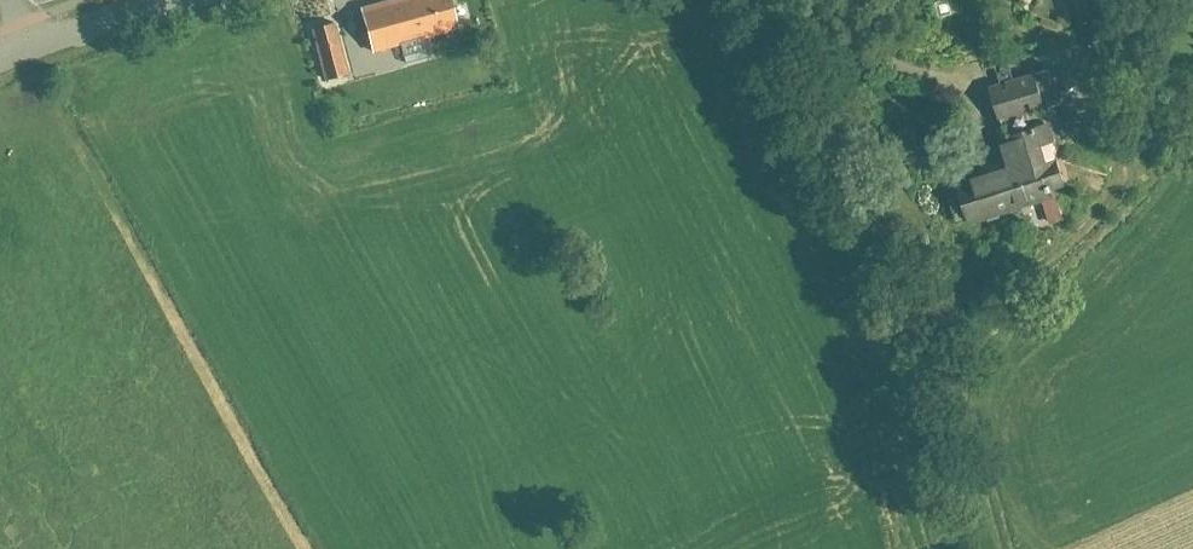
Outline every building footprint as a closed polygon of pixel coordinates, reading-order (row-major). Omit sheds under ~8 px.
[(374,46),(456,31),(450,0),(366,0),(374,46)] [(312,29),(325,80),(359,72),(346,21),(312,29)] [(984,82),(995,124),(1047,111),(1037,69),(984,82)] [(1048,127),(1002,142),(1010,164),(947,184),(961,228),(1079,190),(1065,145),(1055,148),(1048,127)]
